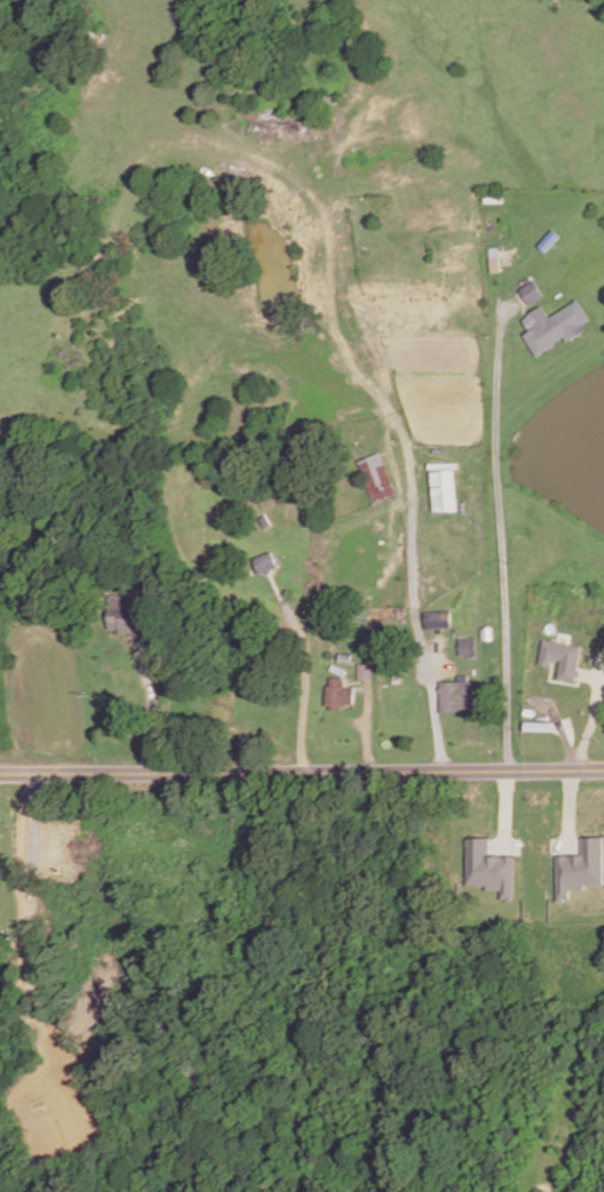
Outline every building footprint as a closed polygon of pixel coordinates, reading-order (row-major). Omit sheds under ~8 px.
[(484,247),(493,247),(494,271),(485,271),(484,247)] [(516,291),(524,304),(537,296),(528,281),(516,291)] [(518,319),(525,331),(518,336),(531,356),(560,338),(563,342),(580,331),(576,325),(585,320),(571,299),(542,317),(536,306),(518,319)] [(352,462),(373,453),(390,493),(369,502),(352,462)] [(424,471),(448,470),(451,511),(427,512),(424,471)] [(254,560),(260,577),(278,569),(272,554),(254,560)] [(108,598),(148,600),(146,631),(107,630),(108,598)] [(421,613),(444,611),(445,627),(422,630),(421,613)] [(477,641),(487,641),(485,626),(477,627),(477,641)] [(455,638),(456,657),(470,657),(470,638),(455,638)] [(583,646),(545,639),(540,661),(561,665),(558,678),(577,681),(583,646)] [(338,654),(351,655),(350,665),(338,663),(338,654)] [(562,658),(541,658),(540,667),(533,667),(531,686),(546,687),(546,692),(566,692),(566,683),(580,684),(581,664),(560,664),(562,658)] [(358,665),(370,665),(370,678),(364,680),(358,680),(358,665)] [(329,678),(329,687),(326,687),(326,706),(332,706),(332,711),(340,711),(340,706),(353,706),(353,689),(346,689),(346,687),(345,687),(345,682),(343,682),(343,678),(329,678)] [(451,707),(451,712),(436,712),(436,682),(468,682),(468,707),(451,707)] [(603,836),(582,837),(583,855),(557,855),(558,900),(570,899),(570,890),(585,889),(585,885),(603,884),(603,871),(603,836)] [(489,837),(469,837),(470,888),(502,888),(503,901),(515,900),(514,855),(490,856),(489,837)]
